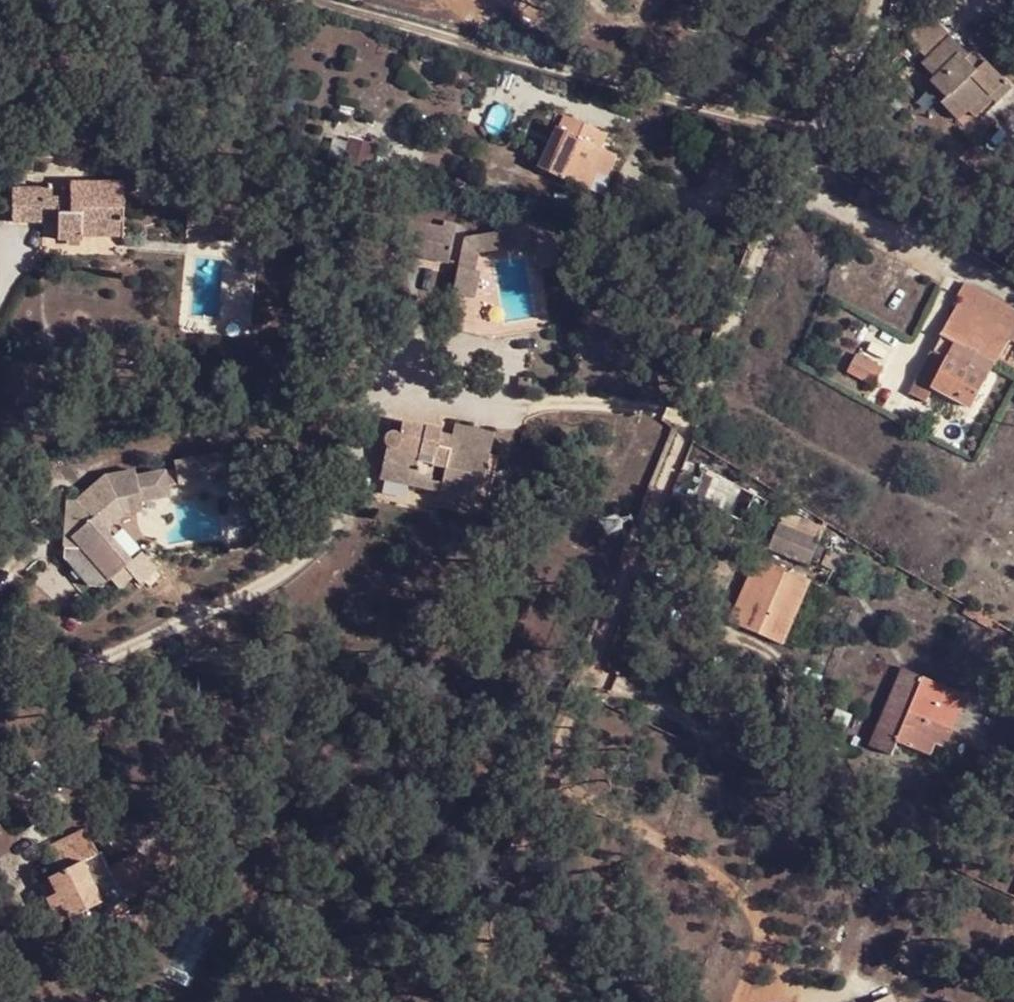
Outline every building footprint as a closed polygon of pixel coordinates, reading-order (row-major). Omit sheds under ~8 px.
[(918,65),(939,41),(922,25),(902,46),(918,65)] [(960,62),(939,41),(918,65),(921,68),(916,72),(928,83),(939,93),(934,102),(932,107),(951,127),(960,118),(977,103),(996,83),(965,54),(960,62)] [(939,93),(928,83),(922,88),(934,102),(939,93)] [(1005,91),(996,83),(977,103),(984,110),(986,112),(1005,91)] [(977,103),(960,118),(968,126),(984,110),(977,103)] [(576,138),(568,134),(555,127),(535,167),(578,188),(606,135),(583,122),(579,131),(576,138)] [(572,128),(568,134),(576,138),(579,131),(572,128)] [(47,205),(9,206),(7,241),(54,241),(55,260),(82,259),(81,249),(116,251),(115,197),(63,197),(64,216),(47,218),(47,205)] [(522,221),(460,230),(448,291),(470,296),(475,266),(468,265),(472,244),(535,239),(537,262),(555,260),(551,228),(522,221)] [(959,277),(950,294),(960,298),(906,391),(923,401),(933,384),(967,406),(1012,328),(1013,329),(1013,308),(959,277)] [(879,368),(853,353),(843,370),(869,385),(879,368)] [(440,427),(405,418),(396,448),(385,445),(379,468),(411,473),(409,480),(427,483),(430,463),(444,466),(436,495),(475,504),(487,450),(448,440),(446,451),(435,448),(440,427)] [(226,457),(176,465),(181,488),(231,479),(226,457)] [(108,591),(136,568),(112,536),(127,525),(145,522),(137,474),(102,481),(94,522),(68,546),(108,591)] [(801,579),(784,573),(768,617),(786,625),(801,579)] [(904,671),(895,668),(864,747),(871,749),(904,672),(904,671)] [(904,672),(871,749),(887,756),(894,741),(919,678),(904,671),(904,672)] [(958,695),(919,678),(894,741),(926,755),(930,743),(938,746),(958,695)] [(53,885),(93,859),(81,836),(41,861),(53,885)] [(71,930),(76,928),(105,916),(124,908),(96,856),(93,859),(53,885),(38,897),(55,930),(67,922),(71,930)] [(124,908),(129,916),(156,901),(138,867),(125,874),(129,882),(115,890),(124,908)] [(124,908),(105,916),(110,929),(129,916),(124,908)] [(105,916),(76,928),(85,946),(110,929),(105,916)]
